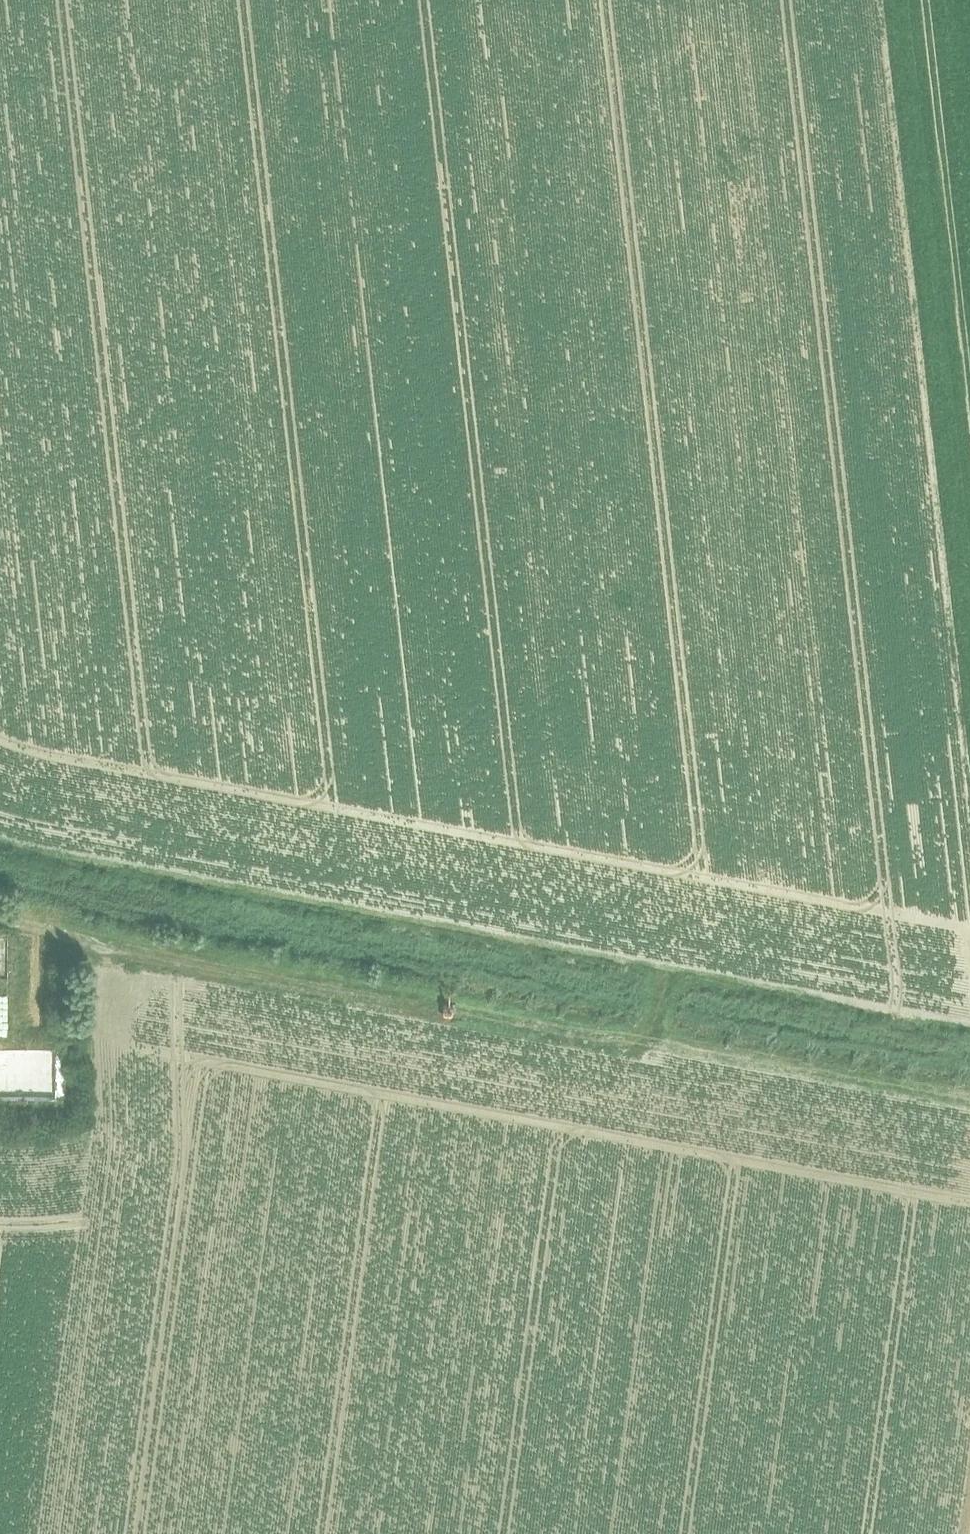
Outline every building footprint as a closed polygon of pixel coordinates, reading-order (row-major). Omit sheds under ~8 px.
[(57,1059),(0,1060),(0,1103),(58,1102),(57,1059)]
